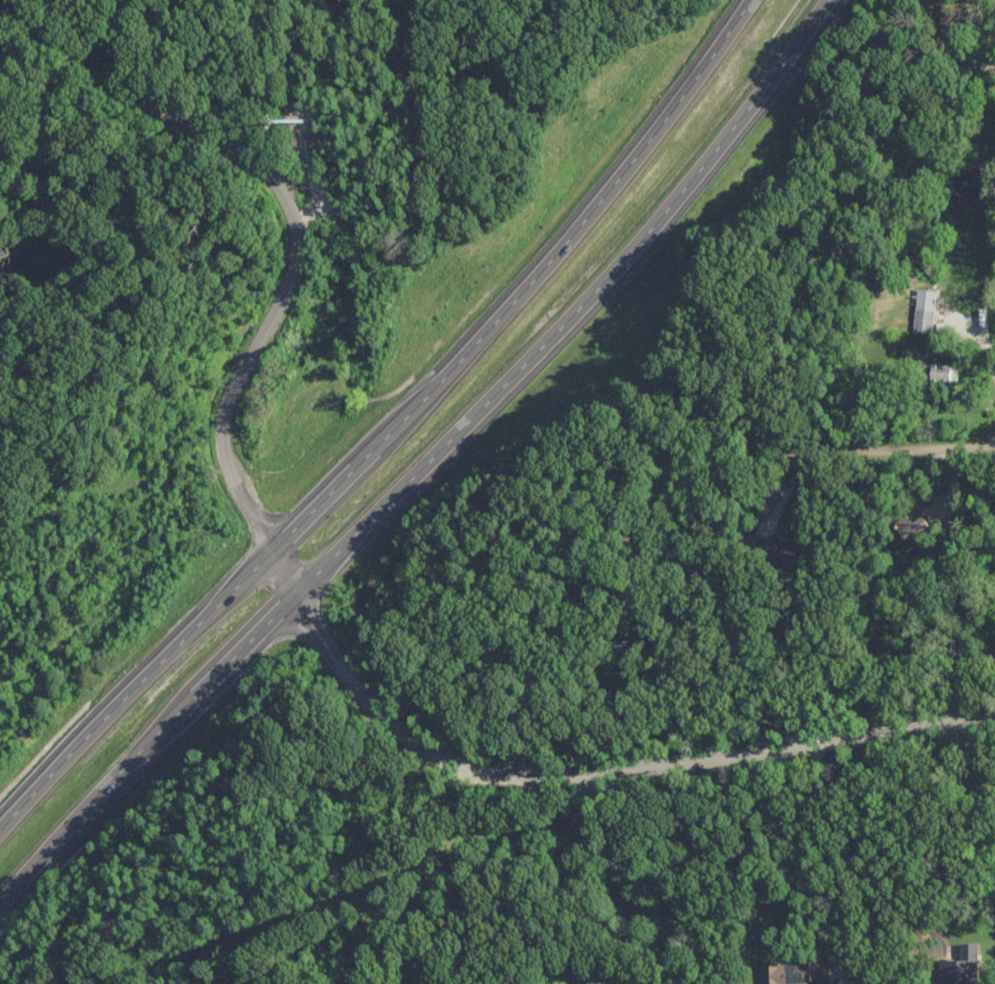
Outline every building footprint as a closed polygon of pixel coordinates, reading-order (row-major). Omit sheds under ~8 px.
[(931,290),(912,290),(911,333),(930,334),(931,290)] [(954,381),(954,365),(921,364),(921,381),(954,381)] [(895,524),(908,540),(927,526),(919,515),(910,521),(906,516),(895,524)] [(975,942),(956,942),(957,960),(949,960),(950,980),(968,979),(967,970),(976,970),(975,942)] [(759,983),(803,983),(803,980),(818,979),(818,962),(758,963),(759,983)]
